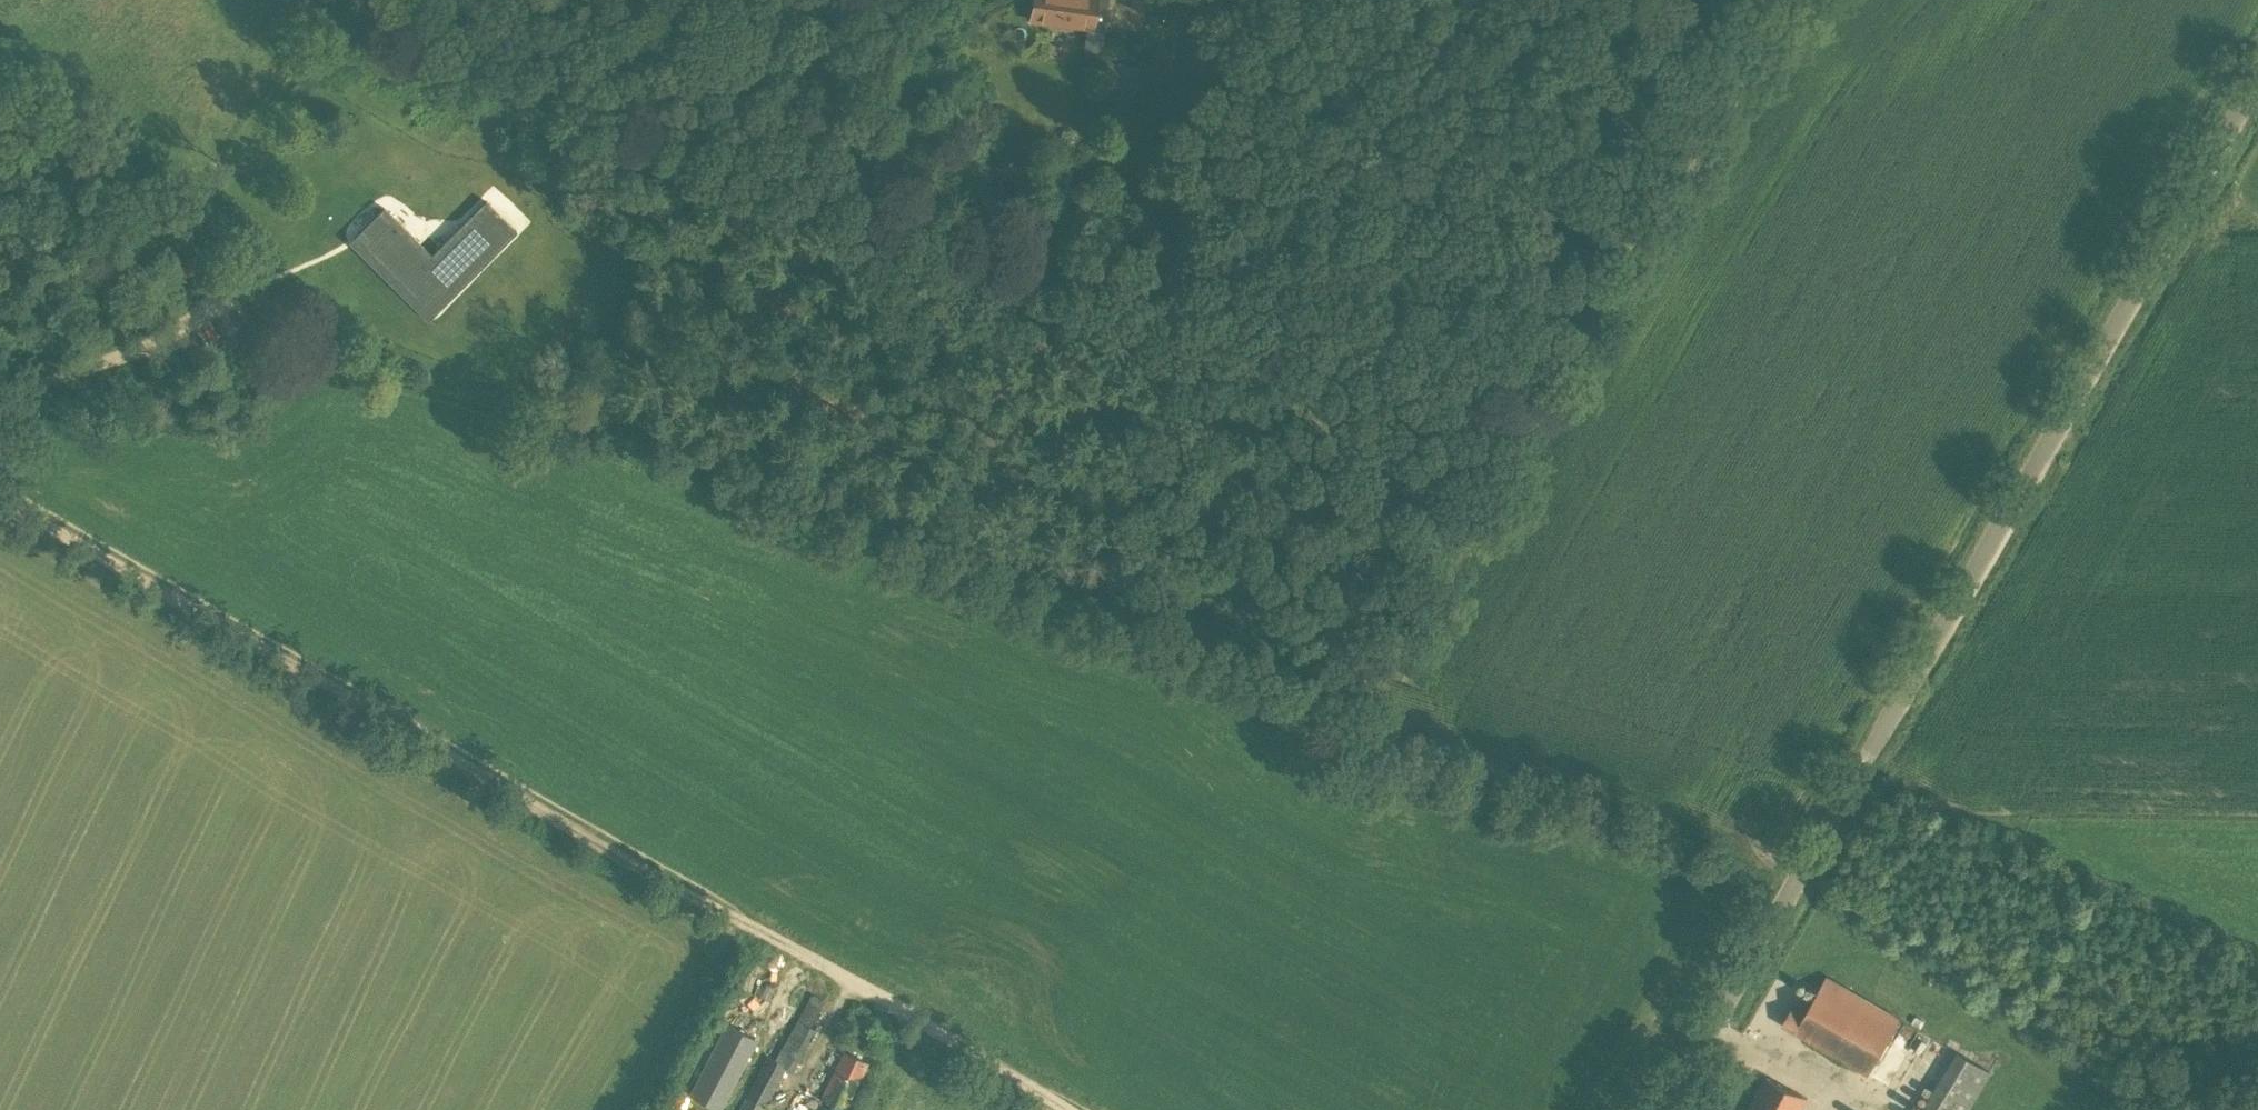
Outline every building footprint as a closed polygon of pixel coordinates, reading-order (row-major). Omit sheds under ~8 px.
[(1028,17),(1090,26),(1093,0),(1031,0),(1028,17)] [(380,209),(347,244),(426,319),(507,235),(511,230),(502,222),(483,204),(431,258),(380,209)] [(466,278),(466,293),(499,294),(499,279),(466,278)] [(1827,975),(1806,1011),(1793,1003),(1781,1024),(1793,1032),(1868,1075),(1901,1018),(1827,975)] [(817,1030),(810,1026),(824,1001),(812,994),(785,1041),(776,1037),(747,1093),(738,1109),(765,1109),(787,1068),(793,1072),(817,1030)] [(718,1108),(754,1038),(726,1024),(690,1094),(718,1108)] [(1991,1072),(1957,1051),(1921,1109),(1968,1109),(1991,1072)] [(846,1109),(868,1063),(844,1052),(822,1098),(846,1109)] [(1808,1097),(1765,1074),(1746,1109),(1802,1109),(1808,1097)]
